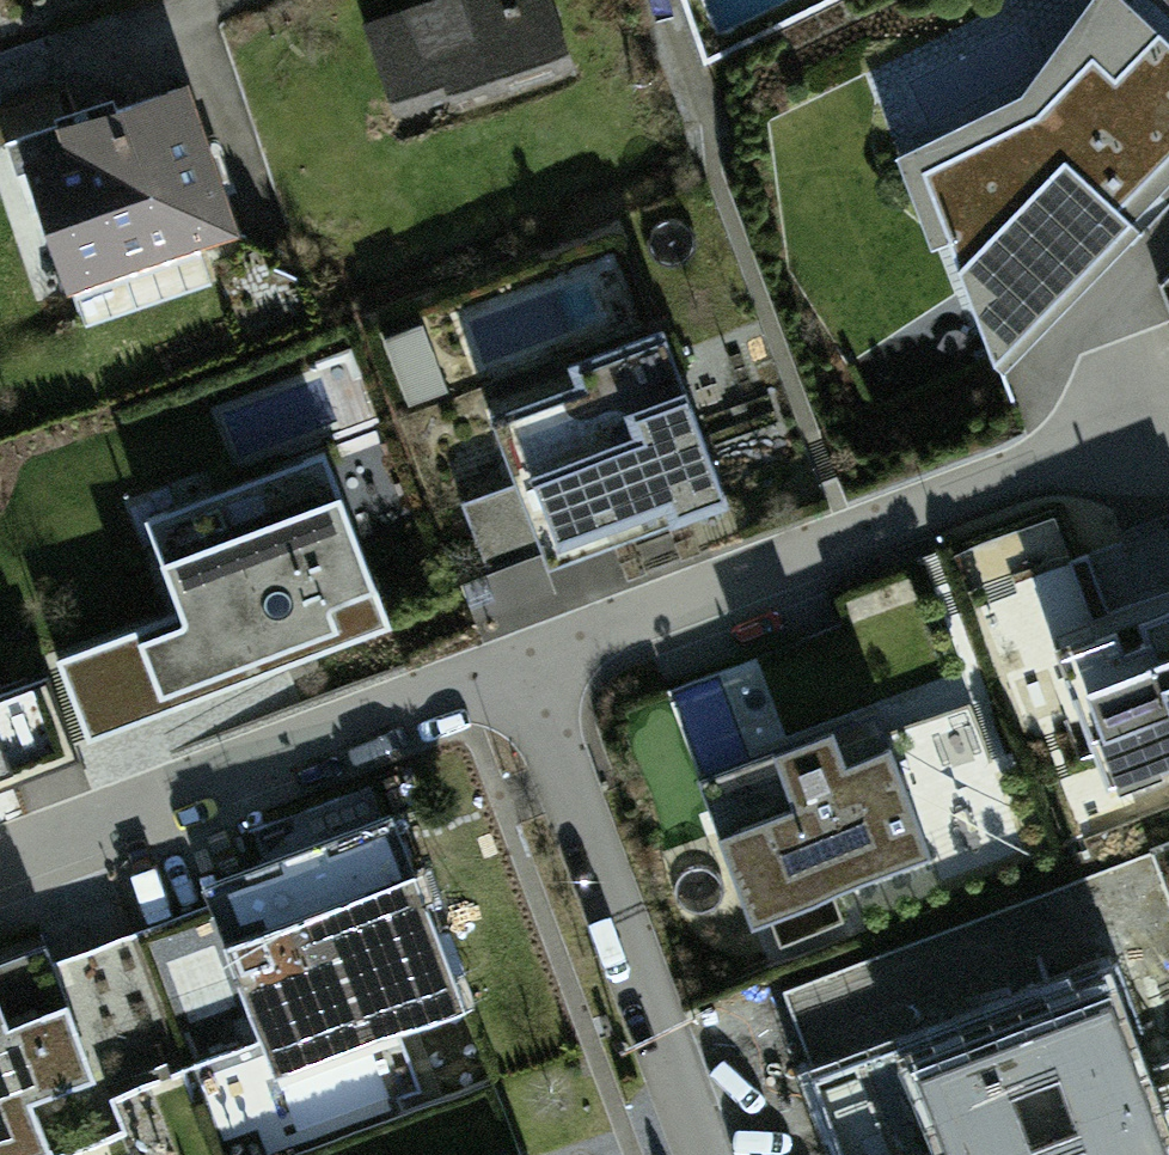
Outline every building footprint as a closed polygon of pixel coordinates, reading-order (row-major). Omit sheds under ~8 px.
[(367,32),(391,110),(570,53),(553,0),(467,0),(367,32)] [(1157,30),(1113,76),(1090,55),(1035,111),(921,168),(994,364),(1129,223),(1116,211),(1168,155),(1168,42),(1157,30)] [(56,148),(18,161),(60,282),(235,223),(184,75),(47,121),(56,148)] [(423,333),(385,348),(408,409),(447,394),(423,333)] [(697,354),(479,430),(535,590),(752,514),(697,354)] [(391,628),(324,449),(145,516),(180,611),(56,657),(87,740),(391,628)] [(1009,587),(1100,811),(1168,783),(1168,522),(1009,587)] [(993,576),(1047,551),(1036,529),(983,554),(993,576)] [(644,708),(736,959),(934,887),(843,636),(644,708)] [(48,673),(0,692),(0,774),(75,746),(48,673)] [(415,866),(226,934),(276,1073),(466,1005),(415,866)] [(0,953),(0,1154),(37,1154),(117,1126),(47,936),(0,953)] [(816,1087),(841,1154),(1168,1154),(1168,1138),(1111,980),(816,1087)]
